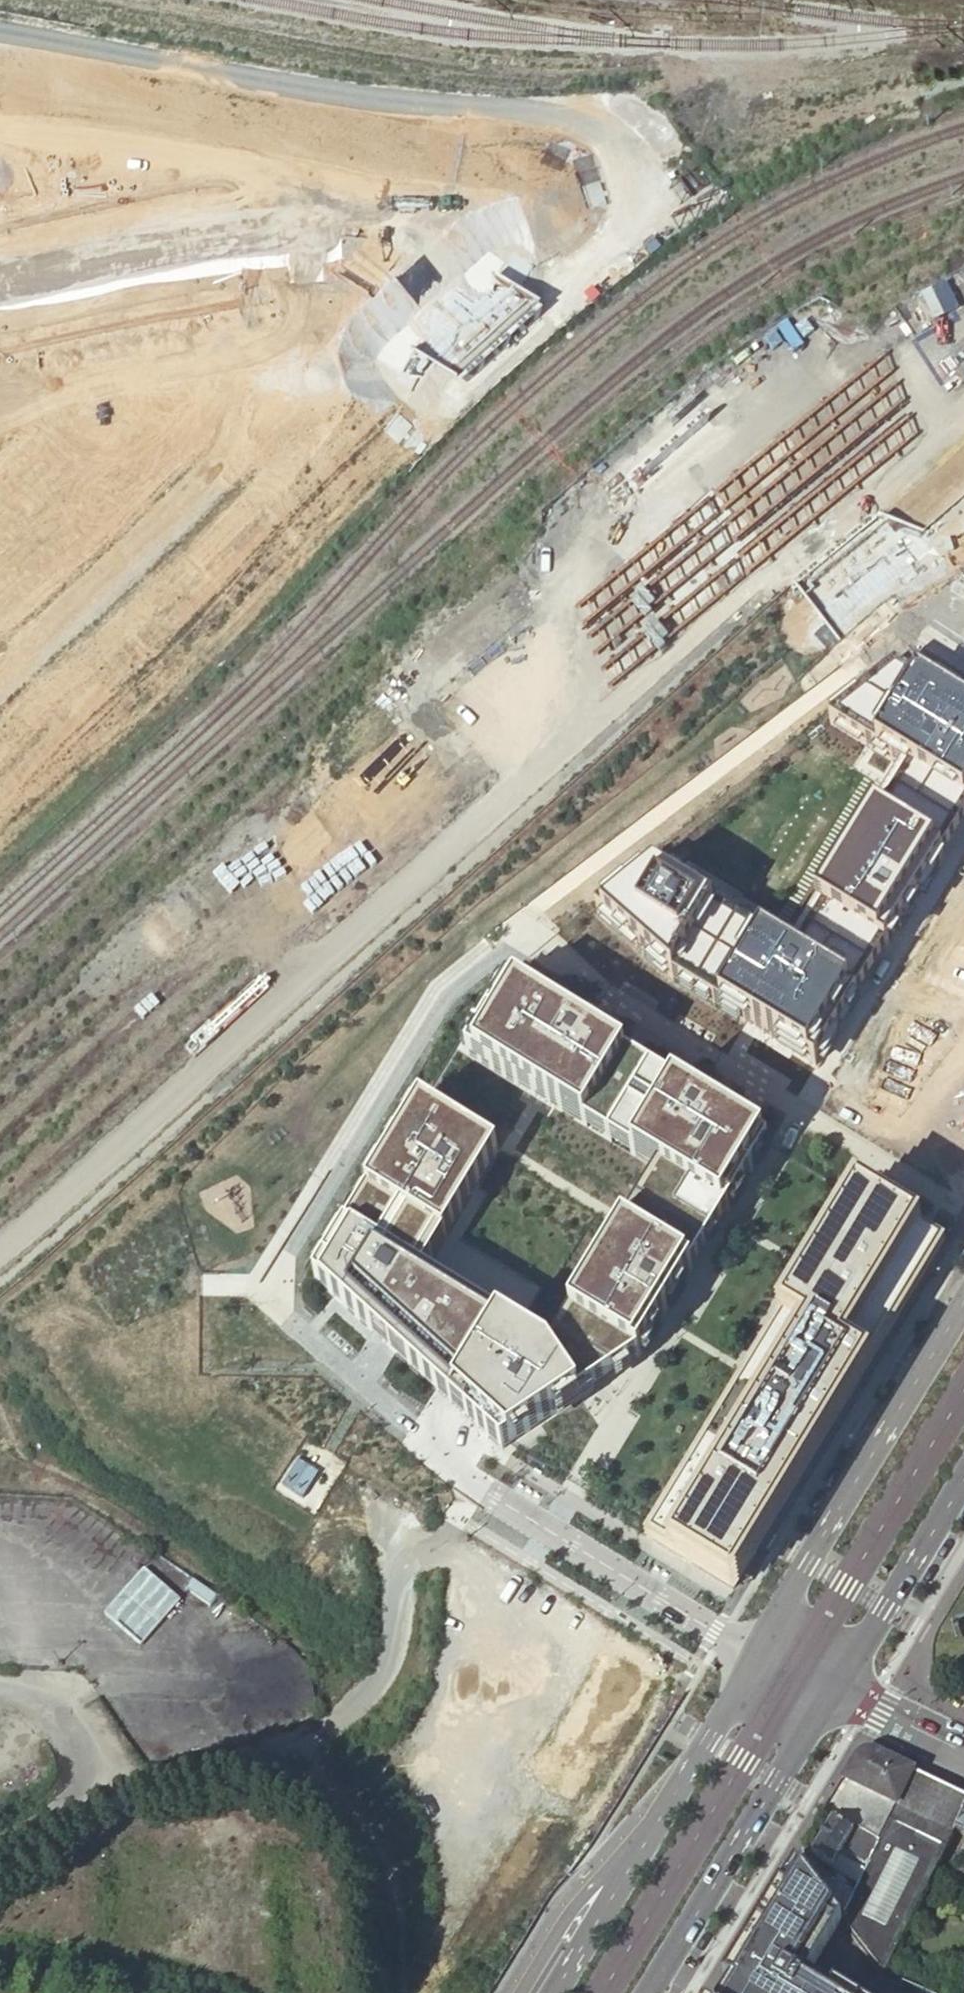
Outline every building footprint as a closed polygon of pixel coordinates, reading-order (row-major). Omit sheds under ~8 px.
[(963,847),(963,683),(897,641),(863,676),(932,720),(776,962),(625,863),(593,912),(819,1068),(920,912),(963,847)] [(775,1143),(511,984),(470,1052),(665,1170),(734,1211),(775,1143)] [(501,1149),(424,1102),(317,1277),(506,1447),(584,1397),(646,1357),(717,1240),(734,1211),(665,1170),(555,1351),(426,1273),(501,1149)] [(941,1243),(860,1194),(653,1537),(735,1585),(843,1405),(941,1243)] [(183,1603),(142,1569),(103,1616),(140,1649),(183,1603)] [(893,1807),(911,1772),(877,1756),(872,1754),(869,1754),(866,1754),(863,1755),(860,1756),(858,1758),(856,1760),(850,1769),(842,1783),(893,1807)] [(963,1811),(963,1798),(911,1772),(893,1807),(876,1843),(863,1870),(860,1877),(846,1905),(840,1918),(852,1934),(883,1974),(896,1949),(954,1830),(963,1811)] [(842,1783),(824,1811),(836,1818),(852,1828),(864,1835),(876,1843),(893,1807),(842,1783)] [(954,1830),(963,1835),(963,1811),(954,1830)] [(852,1828),(836,1818),(832,1823),(849,1833),(852,1828)] [(864,1835),(852,1828),(849,1833),(832,1823),(810,1856),(830,1869),(839,1854),(848,1859),(864,1835)] [(848,1859),(863,1870),(876,1843),(864,1835),(848,1859)] [(842,1864),(860,1877),(863,1870),(848,1859),(839,1854),(830,1869),(836,1873),(842,1864)] [(811,1976),(809,1969),(840,1919),(815,1887),(794,1860),(722,1978),(729,1982),(722,1992),(839,1992),(811,1976)] [(815,1887),(840,1918),(846,1905),(825,1878),(815,1887)] [(896,1949),(883,1974),(900,1983),(913,1958),(896,1949)] [(935,1992),(955,1992),(959,1985),(960,1983),(944,1974),(935,1992)] [(955,1992),(963,1992),(963,1984),(959,1985),(955,1992)]
